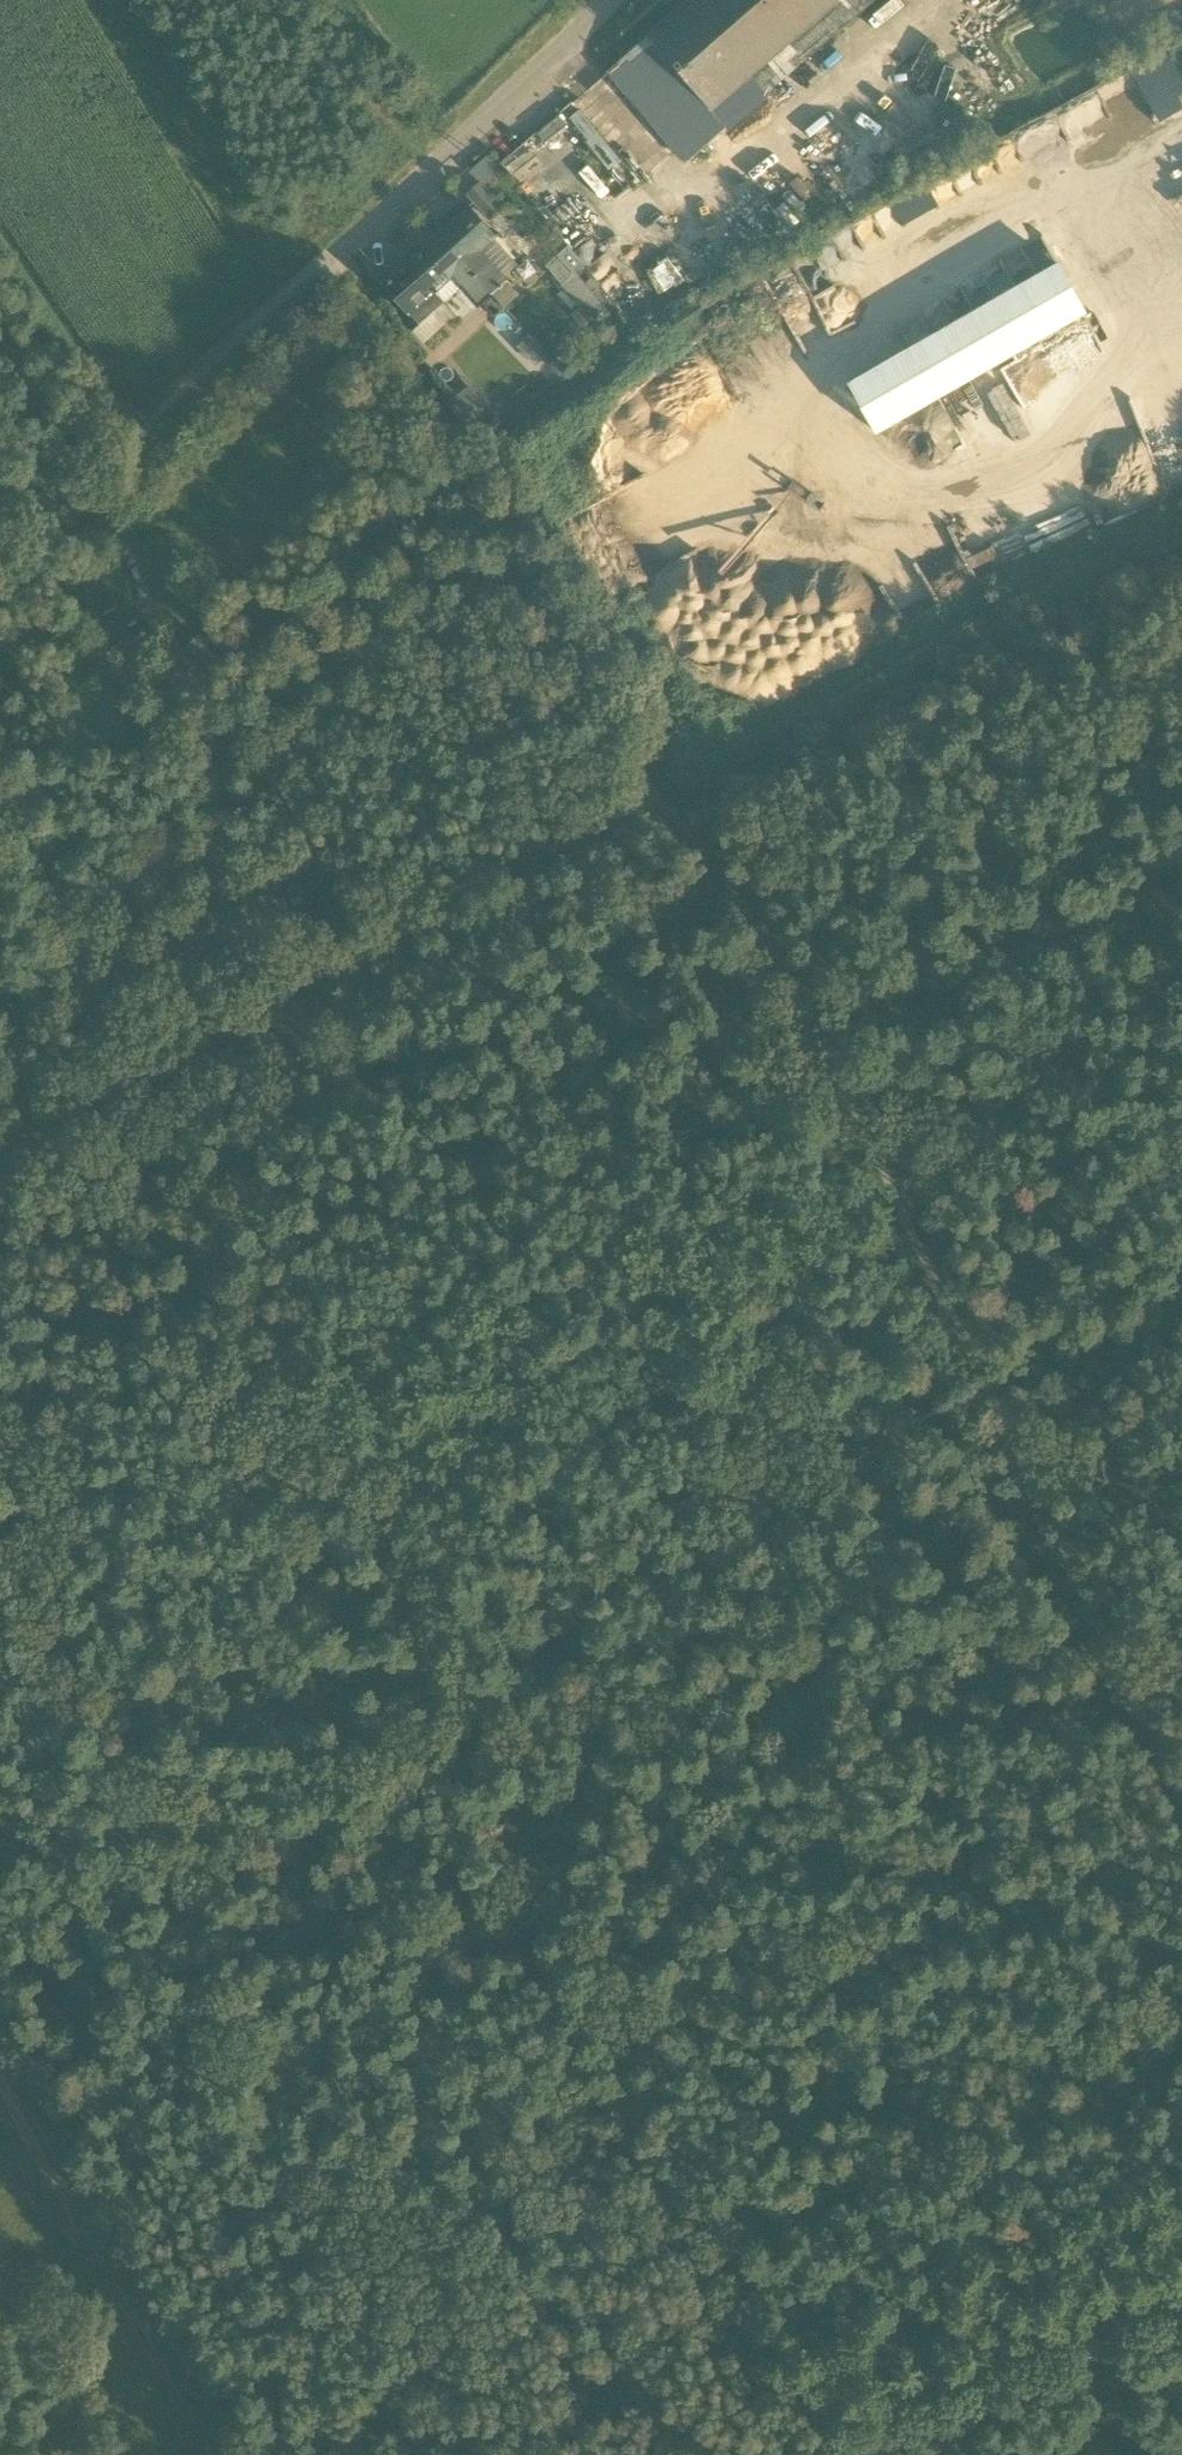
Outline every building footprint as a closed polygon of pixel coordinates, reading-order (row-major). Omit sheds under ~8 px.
[(647,37),(711,110),(726,128),(875,0),(691,0),(647,37)] [(690,159),(726,128),(711,110),(647,37),(611,68),(690,159)] [(1157,58),(1172,85),(1181,80),(1181,56),(1177,47),(1168,53),(1167,52),(1157,58)] [(586,109),(574,116),(610,170),(622,162),(586,109)] [(581,171),(598,197),(608,190),(592,164),(581,171)] [(465,198),(489,225),(503,213),(479,185),(465,198)] [(469,207),(439,235),(466,264),(476,255),(496,237),(469,207)] [(455,274),(466,264),(439,235),(410,261),(409,262),(436,292),(455,274)] [(558,255),(574,274),(584,267),(568,247),(558,255)] [(466,264),(475,275),(485,266),(476,255),(466,264)] [(545,266),(593,320),(605,309),(593,296),(574,274),(558,255),(545,266)] [(432,315),(446,303),(436,292),(409,262),(410,261),(407,258),(381,281),(419,325),(414,330),(424,341),(442,325),(432,315)] [(475,275),(492,294),(506,281),(489,262),(485,266),(475,275)] [(466,264),(455,274),(464,285),(461,288),(478,308),(483,303),(492,294),(475,275),(466,264)] [(1059,264),(849,384),(877,434),(1087,314),(1059,264)] [(446,303),(461,288),(464,285),(455,274),(436,292),(446,303)] [(518,294),(506,281),(492,294),(504,307),(518,294)] [(593,296),(605,309),(614,303),(602,289),(593,296)] [(483,303),(494,316),(504,307),(492,294),(483,303)] [(512,347),(533,369),(544,358),(523,336),(512,347)] [(458,416),(478,442),(502,423),(483,398),(458,416)]
